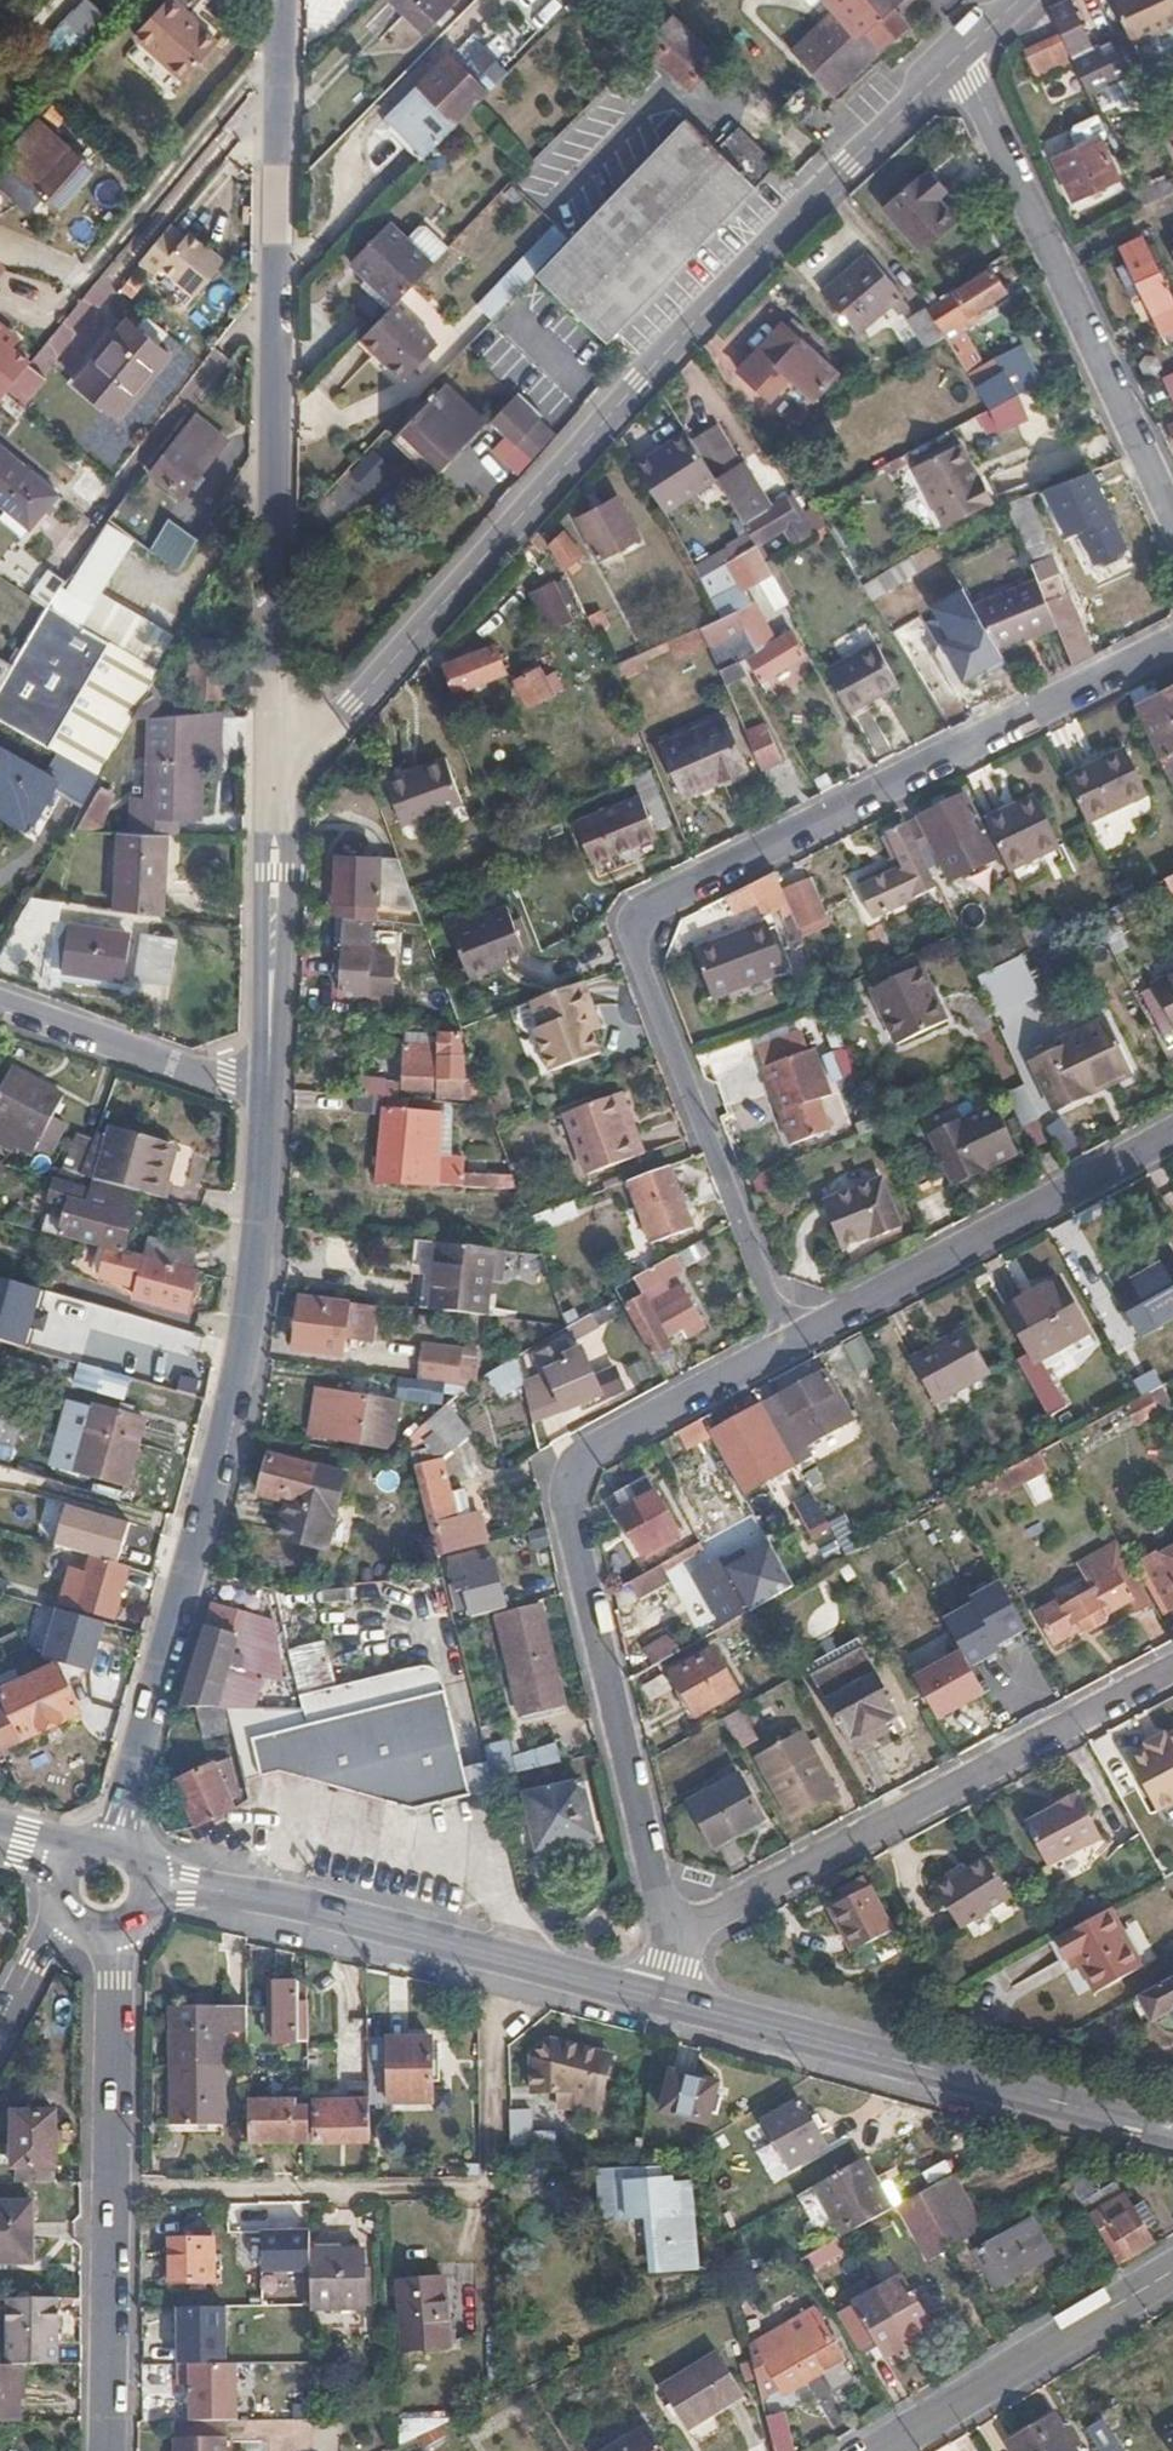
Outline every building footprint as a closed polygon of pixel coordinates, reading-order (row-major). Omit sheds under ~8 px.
[(179,0),(164,0),(134,32),(183,80),(217,42),(183,11),(186,7),(179,0)] [(447,0),(389,0),(386,3),(418,32),(448,1),(447,0)] [(848,9),(844,13),(836,11),(798,49),(837,89),(909,20),(898,10),(908,0),(907,0),(840,0),(848,9)] [(1136,47),(1172,30),(1172,0),(1116,0),(1136,47)] [(1052,10),(1062,33),(1074,60),(1088,90),(1132,71),(1117,37),(1105,41),(1094,47),(1083,23),(1074,1),(1052,10)] [(675,12),(642,45),(656,58),(653,61),(662,69),(666,65),(685,82),(688,79),(691,83),(718,54),(675,12)] [(1095,18),(1083,23),(1094,47),(1105,41),(1095,18)] [(1074,60),(1062,33),(1026,50),(1039,78),(1074,60)] [(416,87),(441,111),(452,101),(427,76),(416,87)] [(389,115),(428,153),(456,125),(441,111),(416,87),(389,115)] [(800,89),(786,104),(804,120),(818,106),(800,89)] [(774,166),(735,129),(718,146),(689,120),(540,277),(604,339),(751,186),(753,188),(774,166)] [(1120,178),(1096,126),(1074,135),(1077,148),(1055,159),(1073,200),(1093,191),(1094,198),(1103,195),(1100,187),(1120,178)] [(89,171),(68,153),(34,193),(55,211),(89,171)] [(922,181),(919,178),(881,209),(919,256),(958,224),(942,206),(951,198),(932,174),(922,181)] [(171,222),(142,257),(159,270),(165,263),(199,291),(221,265),(209,255),(214,249),(189,228),(184,233),(171,222)] [(349,263),(389,299),(429,260),(405,237),(389,222),(349,263)] [(477,303),(491,316),(570,234),(555,222),(477,303)] [(417,225),(405,237),(429,260),(444,245),(423,225),(417,225)] [(1142,239),(1121,249),(1162,334),(1172,329),(1172,304),(1142,239)] [(209,255),(221,265),(226,259),(214,249),(209,255)] [(904,298),(869,256),(823,293),(857,334),(892,308),(898,315),(907,310),(900,301),(904,298)] [(10,270),(0,262),(0,281),(10,270)] [(1011,399),(1018,395),(995,359),(985,364),(961,328),(978,316),(975,313),(1005,292),(991,272),(926,317),(940,339),(991,409),(1011,399)] [(355,333),(400,376),(433,340),(389,299),(355,333)] [(940,339),(926,317),(925,315),(921,311),(906,323),(923,351),(940,339)] [(169,354),(126,317),(78,377),(120,414),(169,354)] [(833,379),(781,325),(743,366),(773,397),(791,376),(813,399),(833,379)] [(5,388),(22,401),(44,375),(27,361),(5,388)] [(395,433),(435,472),(486,419),(445,381),(395,433)] [(521,387),(493,417),(535,456),(558,430),(545,420),(549,415),(521,387)] [(225,440),(194,417),(150,474),(179,497),(206,461),(208,462),(225,440)] [(718,424),(692,440),(709,466),(715,476),(741,517),(756,545),(784,528),(792,541),(810,530),(787,489),(769,501),(718,424)] [(692,440),(686,431),(634,466),(662,510),(715,476),(709,466),(692,440)] [(966,463),(971,461),(961,441),(915,464),(945,524),(993,500),(982,475),(979,477),(974,480),(966,463)] [(0,445),(0,503),(2,505),(0,507),(0,519),(17,533),(24,523),(26,524),(54,490),(0,445)] [(412,498),(376,453),(352,472),(388,517),(412,498)] [(979,477),(971,461),(966,463),(974,480),(979,477)] [(639,536),(618,497),(578,518),(597,557),(639,536)] [(1036,498),(1015,503),(1027,549),(1048,543),(1036,498)] [(1138,527),(1082,513),(1068,568),(1101,577),(1102,572),(1125,578),(1138,527)] [(182,567),(202,532),(169,514),(151,545),(182,567)] [(160,664),(155,661),(170,636),(93,591),(128,534),(108,522),(67,589),(59,585),(47,602),(11,664),(0,658),(0,717),(59,752),(97,775),(130,716),(156,670),(160,664)] [(565,531),(547,541),(562,569),(579,559),(565,531)] [(948,566),(948,565),(934,542),(920,550),(936,573),(948,566)] [(712,543),(690,556),(703,577),(724,564),(712,543)] [(758,650),(747,657),(761,680),(804,656),(791,635),(775,643),(746,587),(760,580),(772,574),(756,545),(724,564),(703,577),(726,616),(736,611),(746,628),(758,650)] [(1053,617),(1075,664),(1094,655),(1049,554),(1035,560),(1030,565),(1033,572),(1053,617)] [(861,583),(871,599),(920,572),(910,556),(861,583)] [(47,602),(59,585),(68,572),(50,560),(30,592),(47,602)] [(972,605),(996,647),(1053,617),(1033,572),(972,605)] [(772,574),(760,580),(764,588),(776,581),(772,574)] [(566,575),(532,591),(551,630),(585,614),(566,575)] [(892,634),(915,671),(967,640),(945,603),(892,634)] [(637,655),(640,654),(633,640),(620,646),(600,609),(587,616),(613,665),(637,655)] [(703,626),(704,627),(716,646),(746,628),(736,611),(726,616),(703,626)] [(833,642),(842,659),(876,641),(867,624),(833,642)] [(826,672),(848,712),(899,684),(876,644),(826,672)] [(504,670),(494,646),(448,665),(457,690),(504,670)] [(613,665),(619,680),(645,670),(637,655),(613,665)] [(551,693),(538,668),(515,680),(529,707),(551,693)] [(150,715),(158,714),(157,697),(156,670),(130,716),(150,715)] [(1169,783),(1172,781),(1172,684),(1171,680),(1130,700),(1169,783)] [(158,714),(189,711),(189,694),(157,697),(158,714)] [(217,757),(218,709),(189,711),(158,714),(150,715),(147,795),(140,795),(138,822),(170,825),(171,813),(199,814),(200,756),(217,757)] [(744,767),(723,716),(659,742),(679,792),(744,767)] [(782,762),(769,724),(750,730),(764,768),(782,762)] [(53,786),(57,780),(45,774),(0,747),(0,812),(29,830),(53,786)] [(53,786),(81,802),(97,775),(59,752),(45,774),(57,780),(53,786)] [(1125,752),(1066,782),(1087,825),(1147,796),(1125,752)] [(468,806),(449,762),(412,777),(413,781),(394,788),(409,829),(468,806)] [(102,781),(78,823),(94,824),(115,789),(102,781)] [(166,830),(169,830),(170,825),(138,822),(140,795),(131,794),(129,827),(166,830)] [(653,827),(644,802),(639,795),(576,823),(593,863),(658,835),(653,827)] [(1034,795),(984,821),(987,829),(1000,856),(1005,865),(1056,839),(1034,795)] [(962,797),(904,824),(925,868),(938,862),(946,880),(1000,856),(987,829),(980,832),(962,797)] [(658,798),(644,802),(653,827),(669,820),(658,798)] [(904,824),(888,832),(899,858),(894,874),(860,890),(876,922),(921,900),(920,897),(934,889),(925,868),(904,824)] [(112,903),(163,913),(166,830),(129,827),(115,826),(112,903)] [(424,922),(414,892),(402,859),(337,856),(334,900),(338,901),(336,915),(345,916),(366,917),(366,900),(398,902),(398,910),(393,910),(391,919),(424,922)] [(775,872),(785,896),(794,918),(816,908),(798,861),(775,872)] [(775,872),(724,897),(733,914),(754,904),(757,909),(785,896),(775,872)] [(1162,883),(1168,892),(1157,898),(1164,911),(1172,906),(1172,877),(1162,883)] [(33,888),(23,904),(62,912),(66,894),(33,888)] [(525,951),(506,904),(449,927),(467,973),(525,951)] [(366,917),(345,916),(338,990),(390,993),(392,957),(369,955),(372,918),(366,917)] [(796,964),(776,917),(705,949),(725,995),(796,964)] [(63,967),(66,923),(55,923),(51,966),(63,967)] [(123,928),(66,923),(63,967),(121,971),(123,928)] [(172,932),(146,930),(144,978),(169,979),(172,932)] [(976,976),(991,1008),(1010,999),(998,976),(1024,963),(1019,956),(976,976)] [(944,1019),(919,964),(869,987),(893,1043),(944,1019)] [(1153,984),(1172,1024),(1172,973),(1153,984)] [(594,1013),(584,984),(533,1003),(542,1027),(535,1031),(550,1074),(601,1054),(587,1016),(594,1013)] [(1127,1067),(1102,1020),(1070,1036),(1073,1041),(1034,1061),(1041,1078),(1038,1079),(1054,1111),(1087,1095),(1085,1088),(1127,1067)] [(456,1097),(458,1036),(404,1030),(398,1086),(427,1090),(429,1068),(435,1067),(432,1095),(456,1097)] [(810,1052),(804,1049),(762,1068),(791,1142),(828,1126),(816,1094),(826,1091),(810,1052)] [(10,1067),(0,1086),(0,1119),(37,1141),(61,1094),(10,1067)] [(367,1076),(365,1092),(394,1095),(396,1079),(367,1076)] [(1017,1090),(1023,1120),(1038,1117),(1032,1087),(1017,1090)] [(632,1119),(623,1094),(567,1114),(588,1175),(636,1158),(623,1123),(632,1119)] [(443,1101),(389,1097),(386,1110),(441,1114),(443,1101)] [(1016,1151),(993,1104),(933,1134),(956,1181),(1016,1151)] [(518,1186),(513,1173),(460,1178),(461,1167),(454,1166),(454,1160),(439,1158),(444,1114),(441,1114),(386,1110),(384,1109),(374,1181),(464,1190),(518,1186)] [(103,1135),(94,1132),(92,1138),(79,1172),(136,1188),(159,1195),(164,1176),(131,1166),(140,1135),(106,1126),(103,1135)] [(75,1131),(61,1167),(64,1168),(79,1172),(92,1138),(75,1131)] [(172,1145),(140,1135),(131,1166),(164,1176),(172,1145)] [(691,1228),(670,1166),(628,1181),(650,1242),(691,1228)] [(79,1172),(64,1168),(59,1185),(50,1183),(46,1200),(65,1205),(58,1232),(132,1252),(136,1240),(123,1237),(136,1188),(79,1172)] [(895,1230),(873,1179),(826,1198),(845,1244),(873,1232),(875,1237),(895,1230)] [(529,1216),(532,1227),(576,1212),(572,1201),(529,1216)] [(149,1237),(144,1256),(184,1266),(189,1247),(149,1237)] [(420,1243),(365,1238),(358,1303),(413,1309),(420,1243)] [(499,1313),(503,1245),(421,1240),(417,1309),(499,1313)] [(710,1253),(702,1240),(675,1255),(682,1268),(710,1253)] [(682,1268),(675,1255),(634,1278),(641,1290),(682,1268)] [(183,1309),(195,1269),(184,1266),(144,1256),(142,1263),(128,1259),(121,1284),(126,1294),(183,1309)] [(1116,1290),(1141,1336),(1172,1319),(1172,1259),(1116,1290)] [(0,1278),(0,1337),(24,1344),(39,1289),(0,1278)] [(540,1310),(544,1284),(518,1279),(513,1307),(540,1310)] [(1058,1279),(1039,1290),(1041,1294),(1061,1284),(1058,1279)] [(1041,1294),(1039,1290),(1004,1309),(1034,1363),(1089,1333),(1061,1284),(1041,1294)] [(624,1308),(656,1368),(677,1356),(666,1338),(682,1329),(686,1337),(702,1327),(680,1287),(649,1303),(644,1297),(624,1308)] [(1141,1336),(1116,1290),(1111,1293),(1136,1339),(1141,1336)] [(346,1305),(300,1300),(292,1347),(322,1351),(325,1334),(341,1335),(346,1305)] [(175,1339),(178,1327),(138,1316),(93,1303),(89,1318),(148,1336),(139,1369),(165,1377),(176,1340),(175,1339)] [(589,1317),(568,1329),(576,1342),(597,1332),(589,1317)] [(989,1374),(967,1330),(909,1360),(933,1404),(989,1374)] [(424,1340),(419,1377),(477,1386),(483,1349),(424,1340)] [(521,1382),(532,1431),(565,1413),(560,1402),(574,1395),(579,1406),(606,1393),(608,1395),(623,1388),(615,1370),(593,1381),(579,1351),(567,1356),(562,1345),(536,1357),(542,1372),(521,1382)] [(40,1355),(16,1349),(7,1377),(43,1388),(49,1370),(36,1367),(40,1355)] [(362,1352),(359,1373),(383,1377),(406,1380),(409,1359),(362,1352)] [(81,1360),(74,1383),(128,1399),(134,1376),(81,1360)] [(838,1391),(826,1370),(779,1395),(789,1415),(805,1407),(806,1409),(838,1391)] [(406,1380),(383,1377),(382,1388),(410,1392),(411,1380),(406,1380)] [(1147,1396),(1110,1417),(1117,1429),(1134,1419),(1138,1425),(1158,1415),(1147,1396)] [(394,1443),(400,1407),(344,1397),(336,1441),(385,1450),(394,1443)] [(777,1431),(762,1404),(710,1434),(743,1494),(796,1465),(791,1455),(777,1431)] [(142,1419),(96,1405),(78,1466),(125,1481),(142,1419)] [(424,1423),(454,1450),(468,1432),(439,1408),(424,1423)] [(408,1440),(424,1423),(415,1413),(398,1430),(408,1440)] [(13,1459),(24,1424),(0,1416),(0,1455),(13,1459)] [(794,1422),(777,1431),(791,1455),(807,1446),(794,1422)] [(415,1469),(444,1462),(454,1450),(424,1423),(408,1440),(415,1469)] [(266,1456),(261,1479),(270,1481),(268,1494),(287,1499),(278,1538),(328,1549),(344,1474),(266,1456)] [(464,1549),(490,1542),(481,1513),(472,1514),(465,1490),(451,1493),(444,1462),(415,1469),(437,1556),(464,1549)] [(1046,1473),(1029,1482),(1040,1503),(1057,1495),(1046,1473)] [(676,1533),(643,1474),(611,1492),(620,1509),(617,1511),(640,1554),(676,1533)] [(270,1481),(261,1479),(258,1492),(268,1494),(270,1481)] [(815,1542),(833,1532),(813,1496),(796,1506),(815,1542)] [(703,1554),(696,1543),(660,1564),(666,1574),(703,1554)] [(1142,1566),(1166,1607),(1172,1603),(1172,1549),(1142,1566)] [(797,1589),(775,1551),(752,1565),(746,1556),(728,1565),(725,1560),(697,1576),(727,1628),(797,1589)] [(111,1616),(126,1564),(111,1559),(91,1554),(85,1573),(68,1568),(58,1601),(111,1616)] [(489,1602),(486,1582),(477,1555),(452,1562),(464,1608),(489,1602)] [(660,1564),(626,1583),(637,1601),(671,1581),(666,1574),(660,1564)] [(1145,1593),(1131,1567),(1117,1574),(1113,1568),(1091,1581),(1095,1590),(1065,1605),(1060,1597),(1035,1610),(1054,1643),(1074,1631),(1079,1637),(1105,1622),(1107,1614),(1145,1593)] [(495,1580),(486,1582),(489,1602),(500,1599),(495,1580)] [(22,1613),(26,1601),(14,1597),(1,1593),(0,1593),(0,1607),(22,1613)] [(43,1626),(49,1607),(37,1604),(26,1601),(22,1613),(21,1618),(43,1626)] [(211,1605),(180,1708),(209,1708),(235,1708),(262,1620),(211,1605)] [(522,1717),(563,1707),(540,1606),(498,1614),(522,1717)] [(101,1622),(54,1609),(41,1657),(88,1670),(101,1622)] [(1011,1639),(995,1609),(930,1644),(946,1676),(1011,1639)] [(638,1653),(648,1671),(678,1655),(667,1638),(638,1653)] [(899,1714),(863,1647),(810,1676),(850,1751),(876,1737),(871,1729),(899,1714)] [(737,1691),(715,1651),(673,1674),(694,1715),(737,1691)] [(0,1692),(0,1745),(1,1748),(21,1740),(23,1742),(79,1716),(57,1666),(0,1692)] [(465,1773),(444,1692),(440,1678),(429,1673),(301,1702),(304,1715),(230,1714),(239,1754),(248,1786),(281,1781),(412,1818),(473,1805),(465,1773)] [(719,1720),(736,1750),(754,1740),(737,1711),(719,1720)] [(834,1794),(801,1732),(756,1756),(790,1819),(834,1794)] [(1128,1757),(1156,1814),(1172,1806),(1172,1735),(1128,1757)] [(492,1779),(561,1764),(556,1746),(513,1755),(510,1742),(485,1747),(490,1767),(492,1779)] [(175,1785),(195,1833),(211,1826),(234,1819),(242,1815),(253,1802),(248,1786),(239,1754),(175,1785)] [(761,1819),(736,1776),(686,1803),(710,1847),(761,1819)] [(592,1835),(580,1782),(525,1795),(537,1848),(592,1835)] [(1076,1790),(1059,1800),(1063,1807),(1049,1813),(1029,1826),(1052,1866),(1102,1837),(1076,1790)] [(1063,1807),(1059,1800),(1045,1807),(1049,1813),(1063,1807)] [(959,1871),(948,1880),(941,1872),(922,1885),(955,1928),(1004,1894),(978,1859),(959,1871)] [(948,1880),(959,1871),(954,1863),(941,1872),(948,1880)] [(890,1932),(866,1890),(828,1910),(850,1953),(890,1932)] [(1051,1939),(1062,1960),(1071,1955),(1080,1971),(1092,1992),(1138,1965),(1107,1907),(1051,1939)] [(1051,1939),(1045,1942),(1056,1964),(1062,1960),(1051,1939)] [(1071,1955),(1062,1960),(1072,1976),(1080,1971),(1071,1955)] [(1010,1996),(1041,1986),(1033,1962),(1002,1972),(1010,1996)] [(1125,2001),(1138,2024),(1146,2019),(1152,2027),(1160,2032),(1169,2034),(1172,2034),(1172,1974),(1125,2001)] [(305,2037),(303,1981),(267,1983),(268,2038),(305,2037)] [(244,2025),(243,2000),(163,2002),(165,2120),(218,2119),(218,2025),(244,2025)] [(384,2047),(365,2048),(365,2050),(366,2071),(386,2071),(386,2101),(430,2101),(429,2038),(384,2039),(384,2047)] [(546,2039),(527,2056),(529,2090),(568,2090),(589,2090),(599,2053),(546,2039)] [(314,2140),(368,2139),(366,2071),(365,2050),(344,2051),(345,2098),(326,2099),(325,2095),(313,2094),(314,2140)] [(702,2122),(712,2083),(668,2071),(658,2110),(702,2122)] [(720,2122),(728,2078),(716,2076),(707,2119),(720,2122)] [(614,2131),(613,2088),(589,2090),(586,2111),(536,2110),(536,2129),(614,2131)] [(246,2142),(307,2142),(306,2100),(245,2102),(246,2142)] [(824,2146),(797,2100),(761,2122),(788,2168),(824,2146)] [(505,2150),(528,2151),(527,2110),(505,2110),(505,2150)] [(12,2115),(12,2184),(54,2183),(56,2115),(12,2115)] [(833,2242),(846,2234),(880,2215),(851,2163),(805,2190),(833,2242)] [(659,2176),(659,2167),(597,2166),(601,2217),(635,2215),(635,2207),(650,2206),(653,2246),(693,2243),(688,2182),(671,2183),(670,2176),(659,2176)] [(1063,2181),(1115,2264),(1150,2243),(1132,2215),(1119,2195),(1111,2180),(1103,2187),(1089,2166),(1063,2181)] [(947,2248),(963,2239),(979,2230),(948,2176),(915,2194),(936,2229),(947,2248)] [(1119,2195),(1132,2215),(1144,2208),(1129,2188),(1119,2195)] [(892,2208),(913,2242),(936,2229),(915,2194),(892,2208)] [(30,2199),(0,2201),(0,2263),(32,2263),(30,2199)] [(948,2249),(967,2281),(982,2272),(995,2291),(1050,2258),(1026,2220),(973,2254),(963,2239),(947,2248),(948,2249)] [(925,2262),(948,2249),(947,2248),(936,2229),(913,2242),(925,2262)] [(210,2280),(210,2236),(167,2236),(168,2280),(210,2280)] [(362,2252),(309,2252),(309,2306),(309,2308),(362,2307),(362,2252)] [(877,2288),(907,2341),(932,2327),(923,2311),(933,2305),(922,2286),(912,2292),(901,2275),(877,2288)] [(443,2344),(442,2277),(396,2277),(398,2344),(443,2344)] [(835,2312),(854,2344),(869,2336),(881,2356),(907,2341),(877,2288),(835,2312)] [(60,2298),(10,2299),(10,2363),(17,2363),(60,2362),(60,2298)] [(225,2306),(175,2307),(176,2363),(186,2362),(226,2362),(225,2306)] [(748,2360),(818,2321),(813,2313),(746,2349),(748,2360)] [(794,2388),(840,2359),(818,2321),(748,2360),(751,2371),(759,2401),(780,2388),(790,2381),(794,2388)] [(741,2394),(715,2354),(662,2390),(688,2429),(741,2394)] [(226,2362),(186,2362),(187,2420),(237,2419),(236,2362),(226,2362)] [(18,2418),(17,2363),(10,2363),(0,2363),(0,2418),(18,2418)] [(794,2388),(790,2381),(780,2388),(784,2394),(794,2388)] [(399,2416),(403,2444),(449,2437),(445,2410),(399,2416)] [(784,2413),(763,2418),(771,2450),(793,2450),(784,2413)] [(1051,2416),(1006,2445),(1010,2450),(1073,2450),(1051,2416)] [(1096,2450),(1114,2450),(1117,2449),(1099,2420),(1082,2430),(1096,2450)] [(240,2433),(240,2421),(193,2422),(194,2434),(240,2433)] [(644,2424),(599,2450),(663,2450),(644,2424)] [(173,2439),(173,2450),(226,2450),(226,2439),(173,2439)]
